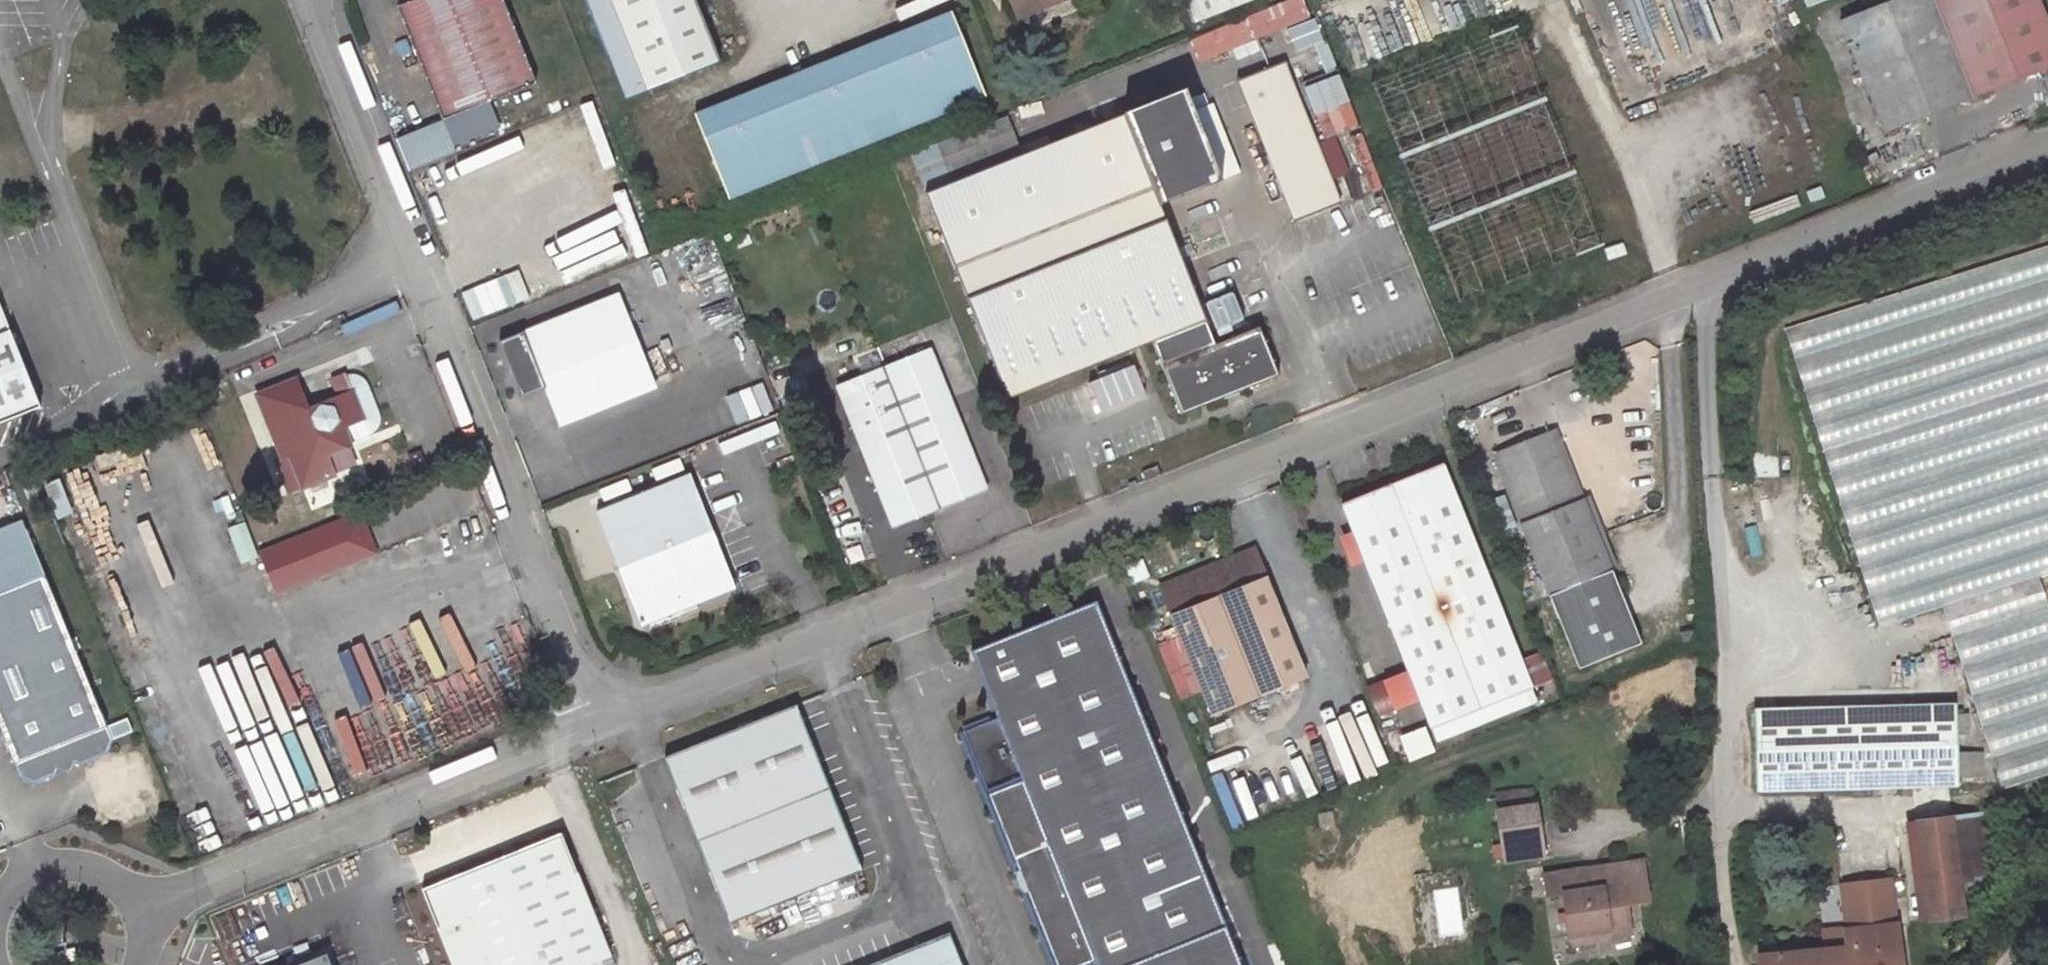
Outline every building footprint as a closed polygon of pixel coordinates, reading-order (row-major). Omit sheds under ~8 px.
[(398,7),(443,120),(493,100),(536,82),(502,0),(416,0),(398,7)] [(626,100),(647,91),(719,62),(695,0),(586,0),(626,100)] [(1019,17),(1061,0),(1012,0),(1019,17)] [(1188,2),(1196,22),(1249,0),(1192,0),(1188,2)] [(1273,6),(1279,20),(1310,7),(1307,0),(1289,0),(1273,6)] [(1840,21),(1884,132),(2047,67),(2047,28),(2037,0),(1893,0),(1840,21)] [(951,13),(696,116),(729,197),(985,95),(951,13)] [(1517,25),(1371,84),(1458,303),(1604,245),(1517,25)] [(1284,62),(1237,81),(1293,222),(1340,203),(1284,62)] [(1179,77),(1156,86),(1160,98),(1184,89),(1179,77)] [(947,168),(920,179),(1007,399),(1129,351),(1138,347),(1152,342),(1181,414),(1279,375),(1259,326),(1215,344),(1160,204),(1222,180),(1200,126),(1185,90),(1022,154),(1006,116),(936,144),(947,168)] [(493,100),(443,120),(451,140),(501,120),(493,100)] [(1218,118),(1200,126),(1222,180),(1240,173),(1218,118)] [(1784,309),(1868,627),(1945,607),(1989,773),(2047,758),(2047,589),(2040,591),(2033,563),(2047,559),(2047,240),(1784,309)] [(686,266),(617,295),(629,326),(699,297),(686,266)] [(1239,286),(1228,290),(1238,318),(1249,314),(1239,286)] [(1227,290),(1216,294),(1226,322),(1237,318),(1227,290)] [(617,295),(500,342),(522,398),(544,389),(559,426),(655,387),(629,326),(617,295)] [(1216,295),(1205,299),(1215,326),(1226,322),(1216,295)] [(41,406),(0,304),(0,422),(41,406)] [(1138,347),(1129,351),(1140,380),(1150,376),(1138,347)] [(930,349),(837,387),(892,526),(924,513),(922,508),(926,507),(928,511),(986,489),(930,349)] [(1134,365),(1093,381),(1107,415),(1148,399),(1134,365)] [(345,373),(332,379),(339,396),(352,391),(346,376),(345,373)] [(352,374),(346,376),(352,391),(363,418),(343,427),(350,443),(370,434),(375,431),(379,428),(381,423),(381,418),(368,385),(365,380),(362,376),(357,374),(352,374)] [(298,379),(258,395),(283,459),(291,455),(303,488),(336,474),(328,455),(351,445),(350,443),(343,427),(363,418),(352,391),(339,396),(309,408),(298,379)] [(732,421),(766,416),(762,386),(727,392),(732,421)] [(1555,429),(1493,454),(1550,596),(1611,571),(1555,429)] [(1412,476),(1342,504),(1409,672),(1420,700),(1431,728),(1532,688),(1521,660),(1443,463),(1422,471),(1412,476)] [(58,465),(42,474),(53,508),(69,502),(58,465)] [(1157,466),(1143,472),(1147,481),(1161,475),(1157,466)] [(1420,466),(1410,470),(1412,476),(1422,471),(1420,466)] [(690,474),(596,512),(642,625),(676,611),(678,617),(689,613),(687,607),(736,588),(690,474)] [(1504,494),(1488,501),(1500,532),(1516,526),(1504,494)] [(1760,535),(1772,534),(1771,509),(1758,510),(1760,535)] [(359,514),(258,554),(274,593),(375,553),(359,514)] [(26,532),(12,537),(24,566),(38,560),(26,532)] [(1254,549),(1161,587),(1212,715),(1306,677),(1254,549)] [(0,594),(0,727),(8,748),(7,749),(19,778),(33,783),(55,774),(59,767),(72,762),(80,764),(108,753),(113,739),(101,710),(100,711),(75,650),(71,639),(45,576),(0,594)] [(1161,590),(1152,593),(1158,608),(1166,604),(1161,590)] [(971,651),(997,718),(963,732),(1018,871),(1015,872),(1016,880),(1019,887),(1024,893),(1027,892),(1056,964),(1241,964),(1225,926),(1096,601),(971,651)] [(76,637),(71,639),(75,650),(81,648),(76,637)] [(1541,652),(1521,660),(1532,688),(1552,680),(1541,652)] [(1409,672),(1384,682),(1395,710),(1420,700),(1409,672)] [(796,705),(664,757),(730,923),(862,870),(796,705)] [(1955,706),(1754,711),(1756,789),(1957,784),(1957,778),(1956,753),(1955,706)] [(1970,753),(1956,753),(1957,778),(1971,777),(1970,753)] [(1981,753),(1970,753),(1971,777),(1981,776),(1981,753)] [(1245,766),(1222,775),(1227,786),(1249,777),(1245,766)] [(1533,792),(1495,797),(1497,811),(1535,805),(1533,792)] [(1535,805),(1497,811),(1505,861),(1543,855),(1535,805)] [(1986,812),(1951,816),(1957,865),(1961,891),(1995,887),(1986,812)] [(1951,816),(1916,821),(1923,869),(1957,865),(1951,816)] [(423,889),(453,964),(588,964),(611,956),(560,833),(423,889)] [(1758,955),(1759,964),(1902,964),(1897,923),(1895,924),(1887,847),(1837,852),(1842,897),(1845,926),(1847,947),(1758,955)] [(1584,869),(1544,875),(1547,896),(1562,894),(1569,935),(1592,932),(1593,938),(1630,932),(1626,905),(1648,902),(1642,861),(1600,867),(1601,870),(1584,873),(1584,869)] [(1957,865),(1923,869),(1928,909),(1936,908),(1937,918),(1964,915),(1961,891),(1957,865)] [(1438,939),(1464,935),(1456,885),(1430,890),(1438,939)] [(1936,908),(1928,909),(1929,919),(1937,918),(1936,908)] [(1592,932),(1569,935),(1570,945),(1594,941),(1593,938),(1592,932)] [(869,964),(962,964),(949,933),(869,964)] [(325,952),(288,964),(329,964),(325,952)]
